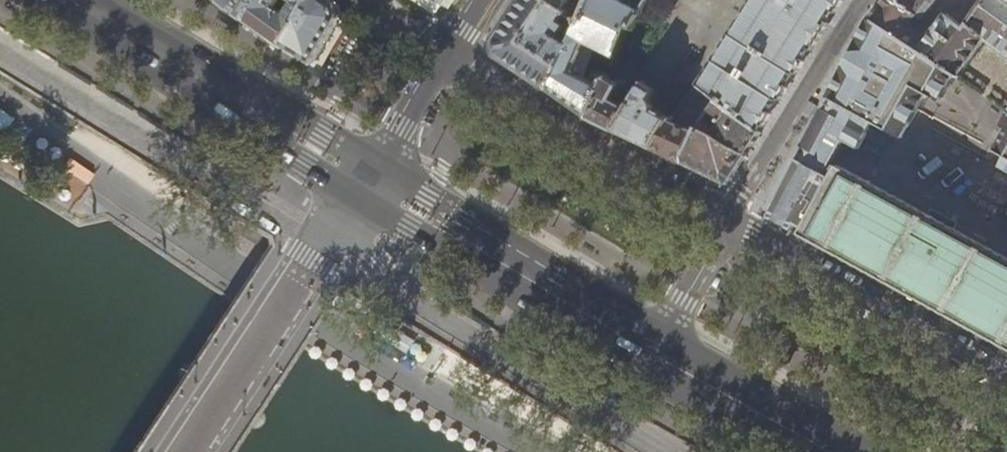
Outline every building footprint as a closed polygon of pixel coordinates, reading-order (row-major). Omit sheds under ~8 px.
[(243,22),(256,0),(207,0),(225,10),(243,22)] [(243,22),(262,35),(280,48),(282,45),(309,0),(286,0),(293,4),(285,16),(272,8),(277,0),(256,0),(243,22)] [(312,62),(338,19),(335,5),(327,0),(309,0),(282,45),(288,49),(312,62)] [(536,81),(566,27),(560,23),(566,12),(561,9),(546,0),(521,0),(509,19),(502,29),(495,41),(498,56),(527,76),(536,81)] [(572,103),(582,108),(594,87),(565,71),(578,45),(609,60),(623,30),(632,34),(644,9),(625,0),(581,0),(566,27),(536,81),(572,103)] [(561,9),(566,0),(546,0),(561,9)] [(740,7),(688,88),(710,100),(712,102),(761,131),(782,95),(783,93),(811,49),(820,36),(827,24),(843,0),(745,0),(740,7)] [(869,19),(886,31),(954,76),(957,79),(983,41),(1006,56),(1006,0),(984,0),(964,27),(945,14),(925,40),(907,27),(915,16),(920,20),(936,0),(884,0),(869,19)] [(869,19),(804,146),(831,161),(842,140),(858,148),(873,122),(903,137),(927,93),(940,100),(954,76),(886,31),(869,19)] [(599,118),(611,125),(621,107),(608,99),(615,86),(600,77),(594,87),(582,108),(599,118)] [(642,141),(649,145),(664,115),(648,107),(649,104),(644,101),(649,90),(634,82),(621,107),(611,125),(642,141)] [(749,152),(761,131),(712,102),(694,131),(742,159),(749,152)] [(661,151),(679,160),(694,131),(664,115),(649,145),(661,151)] [(1005,129),(993,151),(1005,158),(1002,164),(1000,163),(998,167),(1006,171),(1006,123),(1005,129)] [(726,184),(728,184),(742,159),(694,131),(679,160),(704,173),(726,184)] [(838,167),(836,171),(828,167),(831,161),(804,146),(801,150),(771,210),(791,220),(805,227),(801,234),(1006,348),(1006,259),(838,167)] [(971,210),(1006,224),(1006,198),(980,187),(971,210)] [(766,299),(762,301),(757,310),(757,314),(760,316),(762,317),(765,315),(770,306),(770,303),(769,300),(766,299)]
